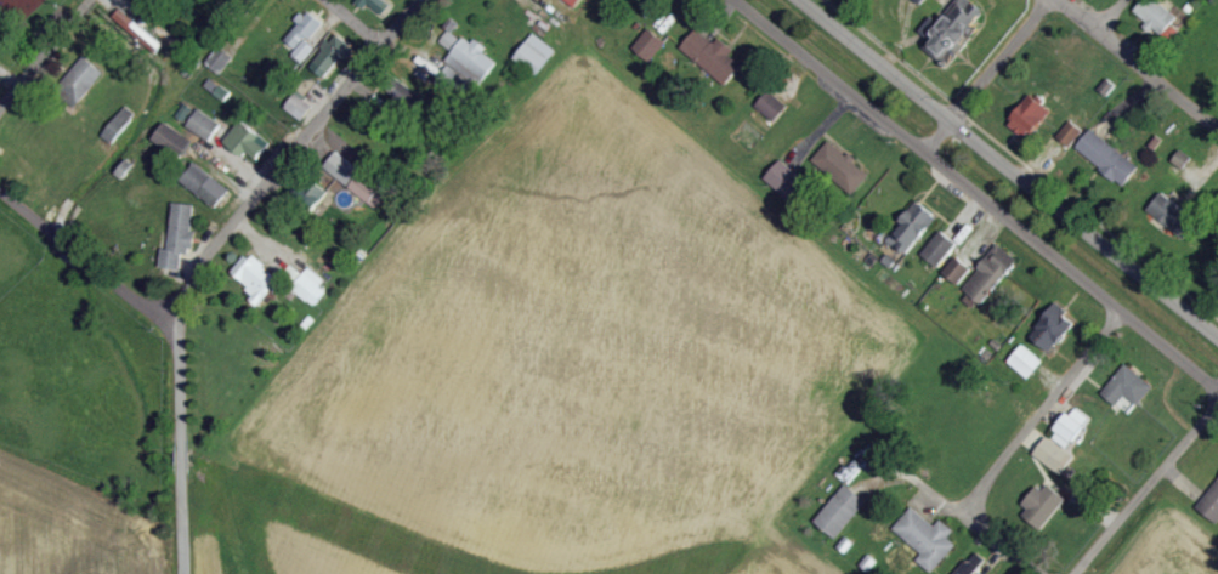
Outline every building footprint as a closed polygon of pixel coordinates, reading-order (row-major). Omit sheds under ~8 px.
[(393,5),(387,0),(363,0),(370,6),(371,4),(385,15),(393,5)] [(951,67),(989,12),(973,0),(959,0),(925,49),(951,67)] [(1158,0),(1145,0),(1135,13),(1165,37),(1180,17),(1158,0)] [(166,44),(122,8),(114,18),(158,54),(166,44)] [(283,40),(305,60),(316,48),(309,41),(325,23),(311,10),(283,40)] [(669,44),(653,29),(635,48),(651,63),(669,44)] [(497,61),(485,53),(489,47),(477,39),(473,45),(450,30),(442,43),(457,53),(437,83),(469,104),(497,61)] [(722,38),(717,44),(700,30),(684,49),(730,86),(745,66),(732,56),(737,50),(722,38)] [(311,67),(328,79),(354,46),(337,33),(311,67)] [(517,58),(538,75),(558,51),(537,33),(517,58)] [(236,58),(223,46),(208,62),(221,74),(236,58)] [(107,74),(87,56),(59,86),(79,104),(107,74)] [(232,91),(211,80),(207,88),(227,99),(232,91)] [(758,106),(776,122),(790,107),(771,90),(758,106)] [(315,107),(297,93),(287,107),(304,121),(315,107)] [(1010,125),(1031,141),(1054,111),(1033,95),(1010,125)] [(223,123),(200,109),(189,128),(213,141),(223,123)] [(228,141),(259,163),(273,142),(242,120),(228,141)] [(1060,138),(1073,147),(1085,128),(1071,120),(1060,138)] [(194,139),(165,123),(156,142),(185,158),(194,139)] [(1142,167),(1094,129),(1078,149),(1126,187),(1142,167)] [(857,193),(872,175),(856,163),(858,160),(831,139),(815,160),(857,193)] [(1174,163),(1193,174),(1202,161),(1183,149),(1174,163)] [(378,208),(390,193),(338,151),(326,167),(378,208)] [(808,180),(781,160),(766,181),(793,201),(808,180)] [(218,207),(232,189),(198,162),(183,180),(218,207)] [(1150,209),(1186,240),(1201,222),(1165,192),(1150,209)] [(910,256),(941,216),(920,200),(890,240),(910,256)] [(162,268),(182,270),(184,254),(193,254),(198,205),(175,203),(171,249),(164,249),(162,268)] [(943,268),(959,242),(941,230),(925,256),(943,268)] [(979,308),(1021,261),(1002,244),(960,291),(979,308)] [(233,278),(264,301),(281,278),(251,255),(233,278)] [(946,272),(961,285),(975,269),(960,256),(946,272)] [(314,305),(331,283),(310,267),(294,289),(314,305)] [(1080,324),(1060,305),(1033,333),(1053,352),(1080,324)] [(1011,362),(1032,379),(1046,361),(1025,344),(1011,362)] [(1142,406),(1156,384),(1126,364),(1105,395),(1120,405),(1127,396),(1142,406)] [(1054,437),(1069,449),(1092,418),(1077,406),(1054,437)] [(1036,455),(1064,475),(1077,457),(1050,437),(1036,455)] [(1025,509),(1048,526),(1069,499),(1047,481),(1025,509)] [(841,539),(869,500),(846,484),(818,523),(841,539)] [(1201,510),(1217,521),(1217,484),(1201,510)] [(938,526),(914,508),(896,531),(925,554),(919,561),(935,573),(958,544),(951,539),(957,531),(943,520),(938,526)] [(987,559),(977,551),(958,573),(975,573),(987,559)]
